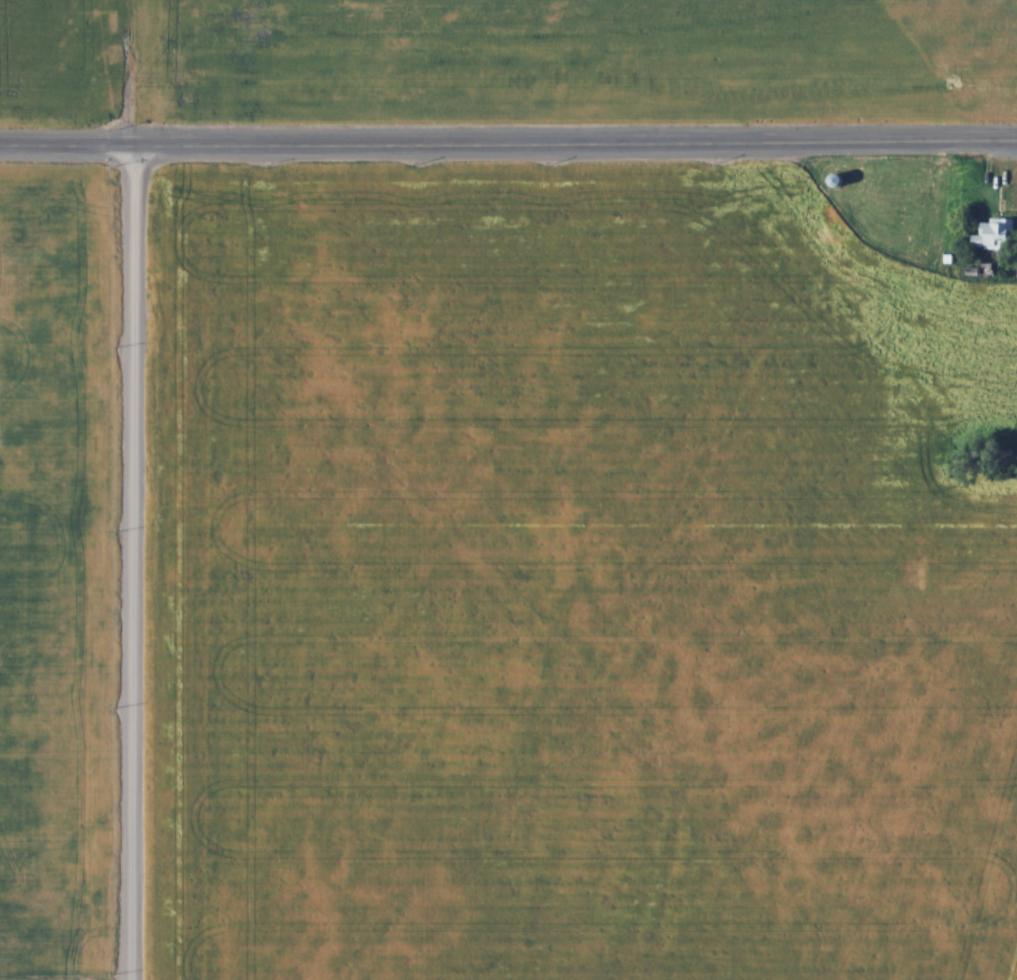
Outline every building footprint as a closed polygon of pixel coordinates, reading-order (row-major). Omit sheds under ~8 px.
[(1016,217),(982,217),(982,233),(973,233),(973,249),(1016,248),(1016,231),(1016,217)]
